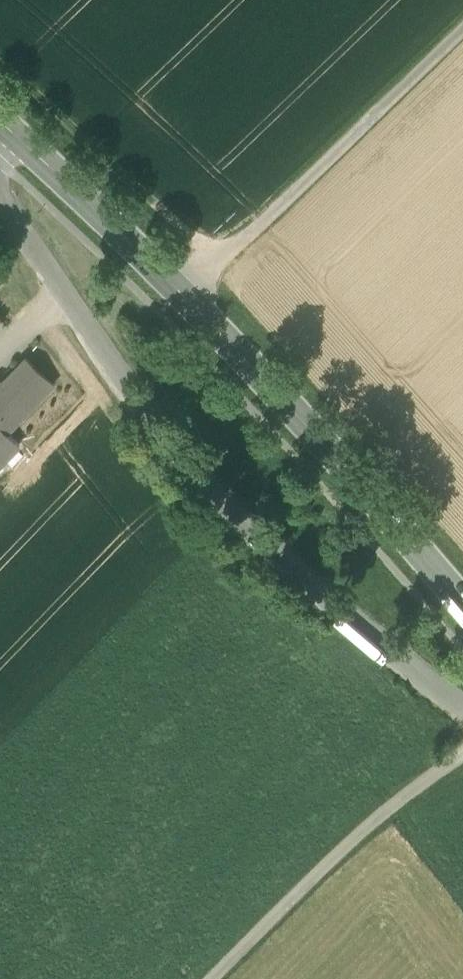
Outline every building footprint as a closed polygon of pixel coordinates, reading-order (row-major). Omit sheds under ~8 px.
[(26,358),(0,385),(0,429),(5,434),(6,433),(53,384),(26,358)] [(6,433),(5,434),(0,429),(0,464),(19,445),(6,433)]
